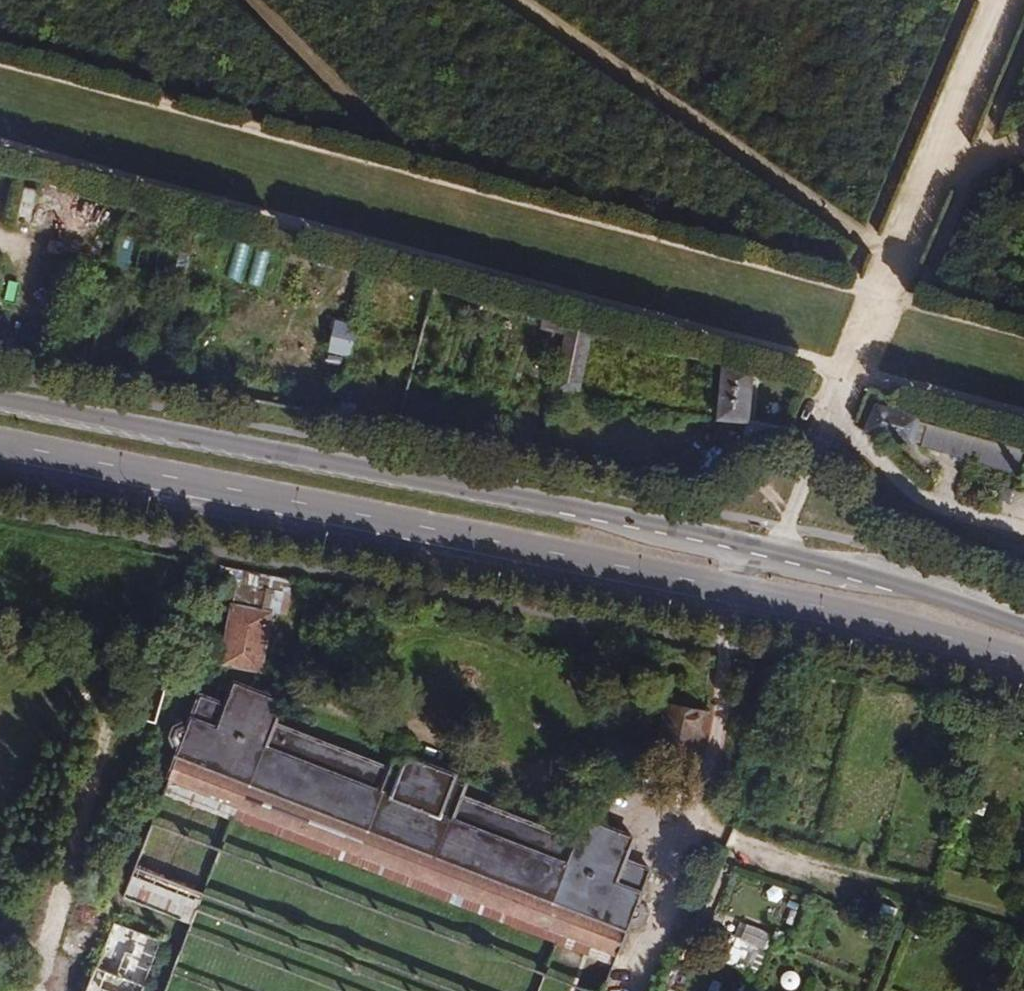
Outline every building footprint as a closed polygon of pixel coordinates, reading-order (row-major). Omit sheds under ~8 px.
[(558,333),(561,320),(536,315),(533,328),(558,333)] [(588,326),(561,320),(558,333),(545,393),(573,399),(588,326)] [(358,327),(335,322),(328,355),(352,360),(358,327)] [(754,369),(722,367),(717,422),(749,425),(754,369)] [(877,395),(868,425),(899,434),(908,404),(877,395)] [(966,419),(920,407),(914,427),(960,439),(966,419)] [(966,419),(960,439),(948,485),(1023,505),(1023,435),(966,419)] [(285,601),(259,596),(259,644),(283,645),(285,601)] [(702,676),(665,664),(656,691),(692,705),(702,676)] [(218,714),(209,739),(630,893),(649,840),(635,835),(642,818),(603,804),(599,818),(487,777),(492,763),(469,754),(473,742),(435,728),(430,742),(412,736),(409,746),(291,703),(298,682),(250,665),(243,684),(231,680),(228,688),(221,686),(211,711),(218,714)] [(193,922),(202,898),(137,872),(128,896),(193,922)] [(732,961),(759,969),(771,932),(743,924),(732,961)] [(798,988),(802,972),(787,969),(783,985),(798,988)]
